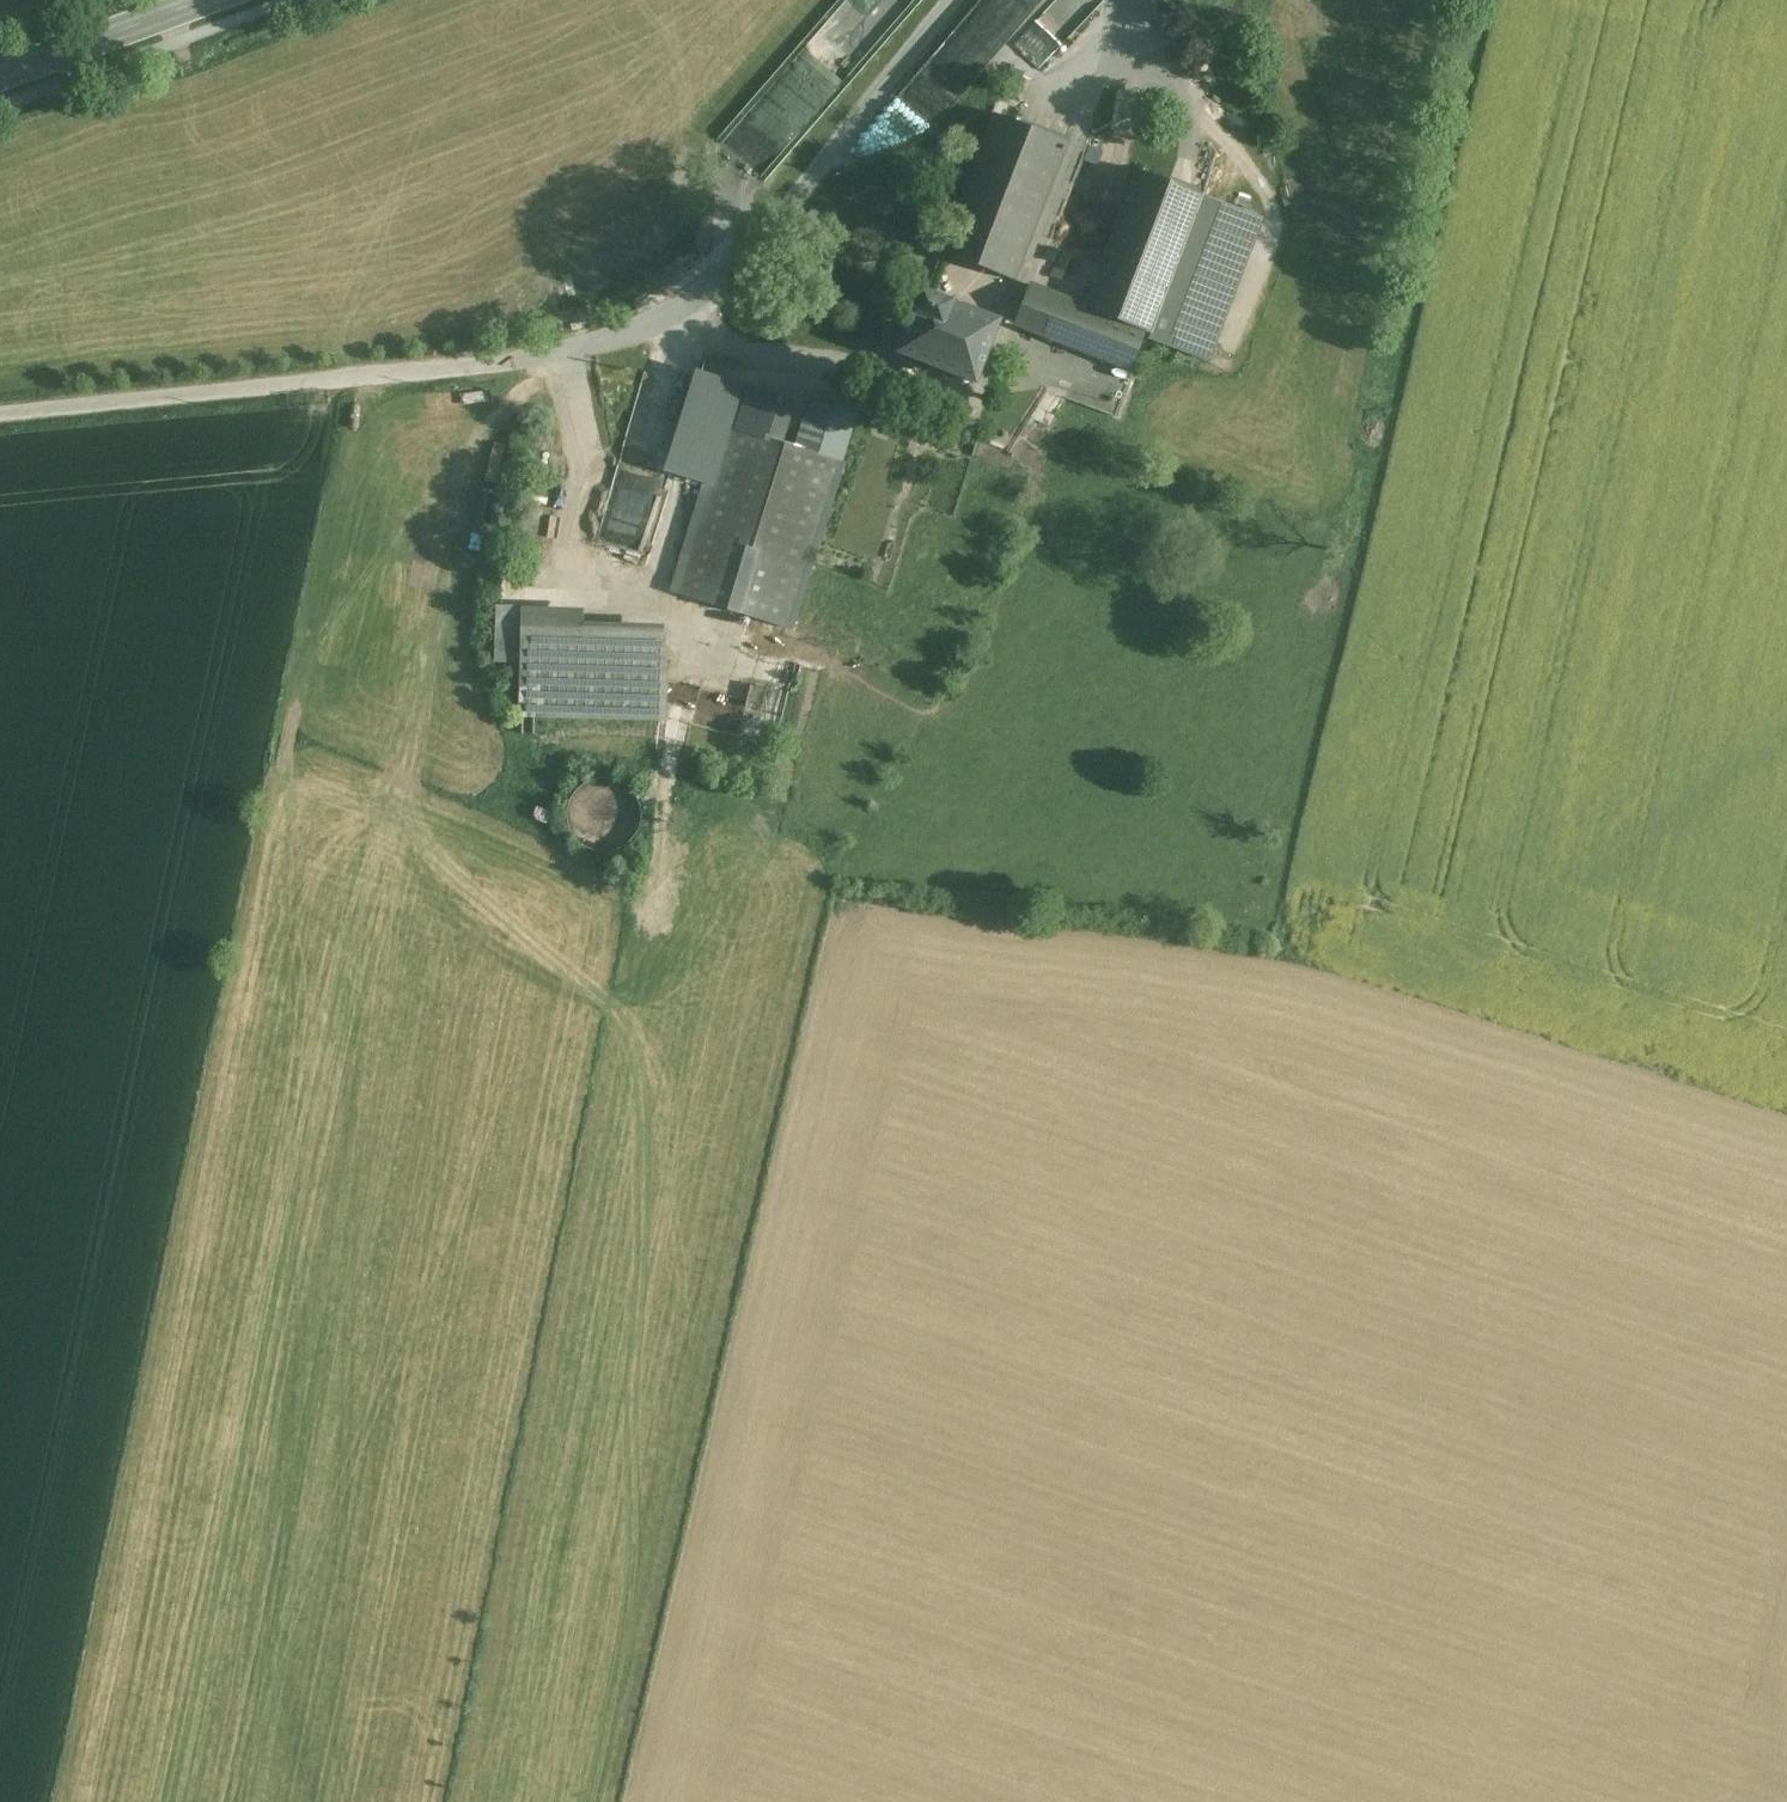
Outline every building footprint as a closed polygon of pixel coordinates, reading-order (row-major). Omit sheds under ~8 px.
[(1002,44),(1032,11),(1072,47),(1112,3),(1108,0),(983,0),(969,15),(1002,44)] [(994,114),(942,253),(1014,281),(1067,142),(994,114)] [(1203,195),(1138,169),(1084,307),(1085,308),(1139,329),(1151,333),(1203,195)] [(1058,275),(1076,275),(1076,254),(1058,253),(1058,275)] [(1084,307),(1028,286),(1013,325),(1070,347),(1071,345),(1085,308),(1084,307)] [(996,320),(951,303),(952,302),(921,290),(912,314),(913,315),(900,350),(899,352),(901,353),(973,380),(973,381),(976,382),(977,379),(976,379),(998,323),(999,320),(997,319),(996,320)] [(1139,329),(1085,308),(1071,345),(1131,367),(1142,337),(1139,329)] [(795,448),(728,427),(676,593),(790,629),(856,416),(809,402),(795,448)] [(560,536),(566,491),(548,488),(541,533),(560,536)] [(607,514),(599,542),(640,552),(648,524),(607,514)] [(661,631),(525,627),(522,714),(664,718),(664,716),(665,716),(666,697),(666,688),(667,648),(661,648),(661,631)] [(781,717),(677,688),(666,688),(666,697),(675,697),(697,705),(693,724),(774,744),(781,717)] [(639,829),(642,815),(639,801),(630,789),(618,781),(604,778),(590,781),(578,790),(570,802),(567,816),(570,830),(578,842),(591,850),(605,853),(619,850),(631,842),(639,829)]
